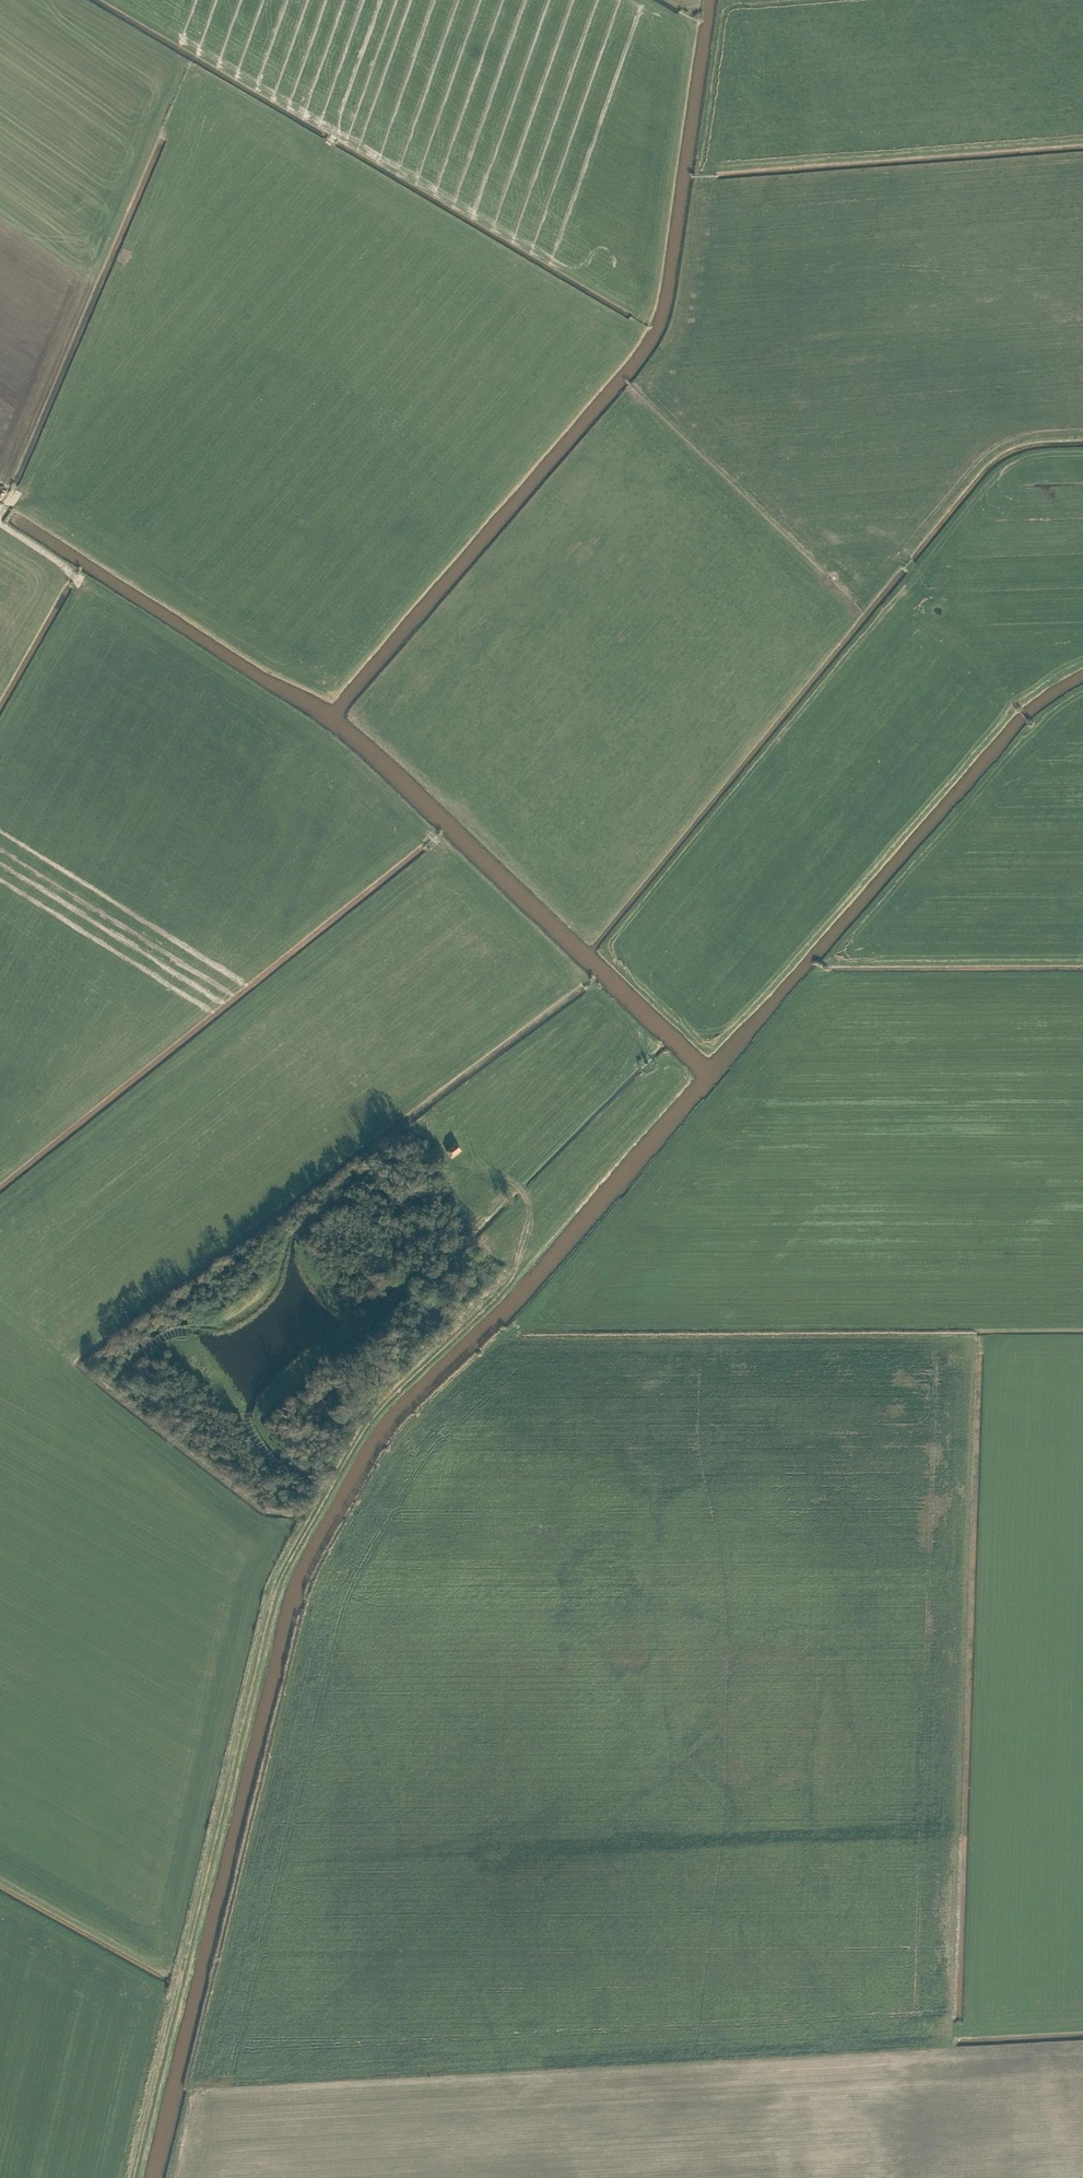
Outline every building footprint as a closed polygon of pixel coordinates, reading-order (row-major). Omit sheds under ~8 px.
[(462,1150),(456,1143),(446,1151),(452,1158),(462,1150)]
